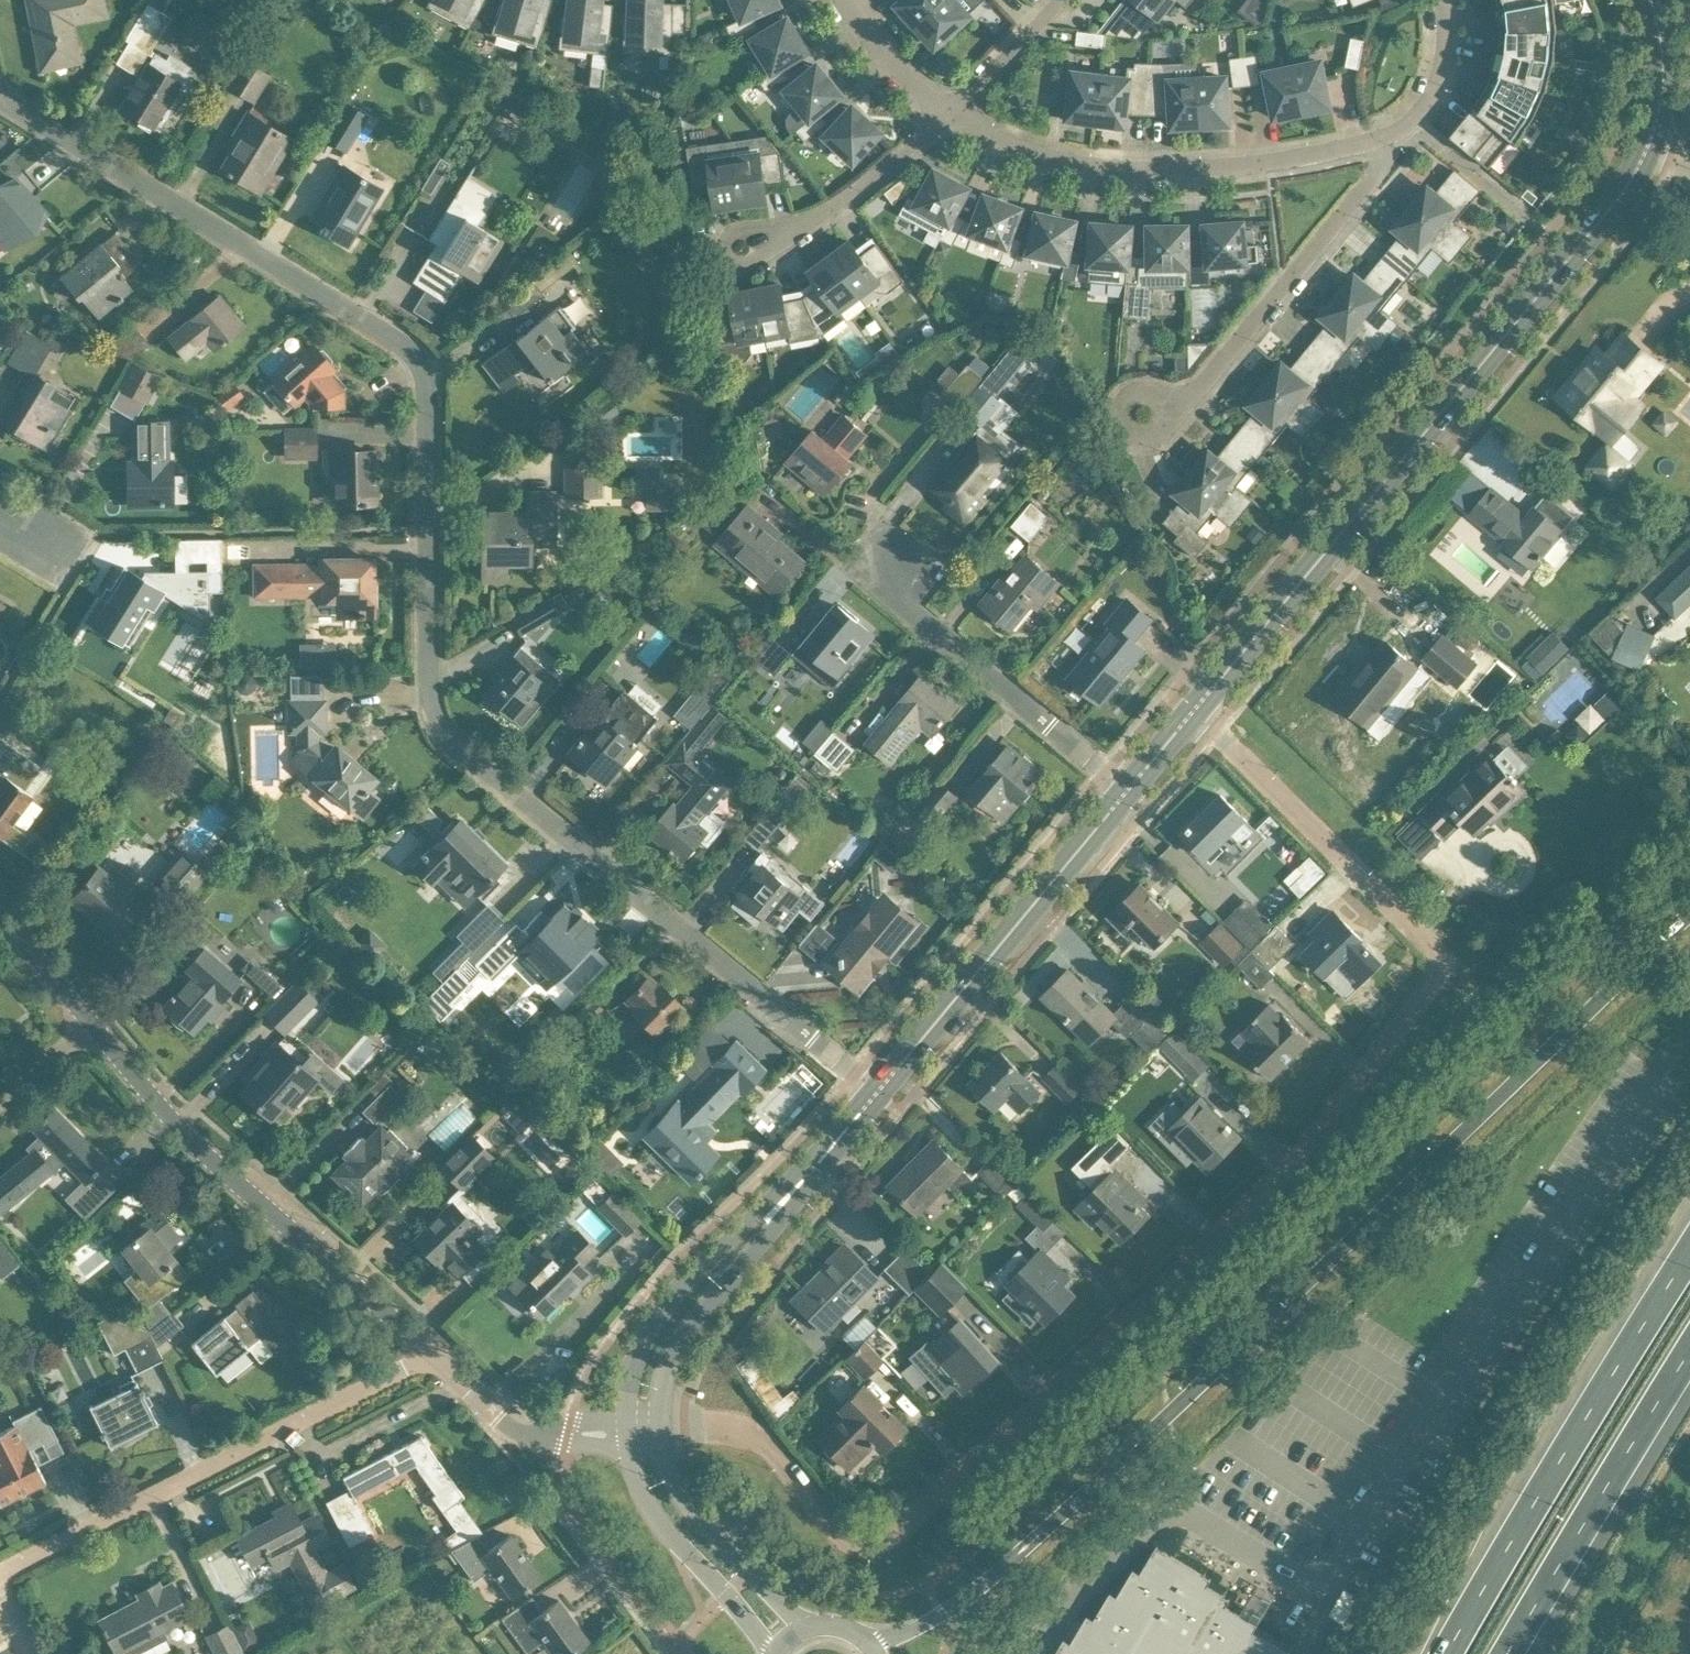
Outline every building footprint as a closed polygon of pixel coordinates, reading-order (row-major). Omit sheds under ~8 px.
[(32,12),(37,11),(40,26),(33,27),(40,60),(77,52),(71,22),(105,15),(102,0),(30,0),(32,12)] [(426,6),(469,29),(484,0),(429,0),(426,6)] [(505,1),(503,0),(501,0),(491,34),(538,48),(552,0),(550,0),(550,1),(547,0),(505,0),(505,1)] [(567,14),(562,13),(558,49),(607,55),(613,4),(611,4),(611,6),(599,5),(600,0),(568,0),(567,14)] [(672,32),(671,32),(672,3),(671,3),(671,5),(659,5),(659,0),(628,0),(628,17),(623,16),(622,52),(671,54),(672,32)] [(743,19),(753,14),(753,15),(779,3),(778,0),(735,0),(743,19)] [(898,5),(904,11),(901,13),(914,28),(945,0),(904,0),(898,5)] [(914,28),(927,42),(930,40),(935,46),(949,34),(948,32),(954,26),(956,28),(969,15),(968,14),(984,0),(945,0),(914,28)] [(1121,13),(1105,34),(1107,34),(1140,38),(1157,17),(1159,18),(1173,0),(1132,0),(1121,13)] [(1267,9),(1255,0),(1245,0),(1236,11),(1255,26),(1263,25),(1267,9)] [(1267,9),(1270,0),(1255,0),(1267,9)] [(1498,7),(1498,9),(1547,0),(1496,0),(1498,7)] [(1557,29),(1554,0),(1547,0),(1498,9),(1500,19),(1500,28),(1500,30),(1557,29)] [(171,17),(147,3),(125,40),(148,54),(171,17)] [(686,3),(672,3),(671,32),(672,32),(685,32),(686,3)] [(753,14),(743,19),(727,26),(732,38),(758,27),(753,15),(753,14)] [(754,39),(773,71),(783,65),(783,66),(807,51),(795,32),(792,34),(784,21),(754,39)] [(1554,60),(1557,29),(1500,30),(1500,32),(1499,48),(1499,50),(1554,60)] [(1078,31),(1076,44),(1105,47),(1107,34),(1105,34),(1078,31)] [(1346,66),(1359,69),(1365,40),(1352,37),(1346,66)] [(1494,70),(1547,89),(1554,60),(1499,50),(1498,52),(1494,69),(1494,70)] [(155,53),(122,107),(141,119),(137,125),(149,132),(153,127),(159,130),(192,76),(186,73),(190,67),(170,55),(167,61),(155,53)] [(1256,55),(1243,57),(1247,85),(1260,83),(1256,55)] [(1247,85),(1243,57),(1230,58),(1234,87),(1247,85)] [(1588,70),(1590,61),(1577,59),(1575,67),(1588,70)] [(241,61),(225,87),(251,103),(267,77),(241,61)] [(1320,61),(1293,67),(1303,115),(1323,111),(1322,108),(1330,106),(1326,88),(1324,88),(1322,80),(1324,79),(1320,61)] [(1603,63),(1590,61),(1588,70),(1601,72),(1603,63)] [(1128,79),(1101,76),(1095,125),(1115,127),(1115,124),(1123,125),(1125,109),(1132,110),(1132,113),(1148,113),(1150,62),(1135,62),(1134,69),(1129,68),(1128,79)] [(1181,129),(1201,128),(1198,79),(1171,80),(1170,69),(1165,70),(1165,63),(1150,62),(1148,113),(1165,114),(1165,111),(1172,111),(1173,126),(1181,126),(1181,129)] [(790,77),(783,66),(783,65),(773,71),(758,80),(765,92),(790,77)] [(1303,115),(1293,67),(1266,72),(1270,91),(1272,90),(1273,99),(1272,99),(1275,118),(1283,116),(1284,119),(1303,115)] [(591,68),(588,87),(602,89),(605,70),(591,68)] [(792,134),(797,130),(810,119),(819,112),(841,94),(827,77),(824,80),(814,68),(787,90),(801,107),(791,115),(790,117),(789,119),(788,121),(788,123),(788,124),(788,126),(788,128),(789,129),(789,131),(790,132),(792,134)] [(1534,117),(1547,89),(1494,70),(1493,72),(1485,89),(1534,117)] [(1076,122),(1095,125),(1101,76),(1074,72),(1072,91),(1074,91),(1072,100),(1071,100),(1068,118),(1076,119),(1076,122)] [(1225,77),(1198,79),(1201,128),(1220,127),(1220,124),(1228,123),(1227,105),(1225,105),(1225,96),(1227,96),(1225,77)] [(1484,91),(1474,105),(1471,103),(1470,104),(1516,142),(1534,117),(1485,89),(1484,91)] [(345,103),(322,140),(345,154),(368,117),(345,103)] [(1469,105),(1473,108),(1461,123),(1450,136),(1489,168),(1512,139),(1516,143),(1516,142),(1470,104),(1469,105)] [(851,110),(827,136),(854,161),(881,132),(865,117),(862,120),(851,110)] [(221,169),(253,188),(285,135),(248,112),(234,135),(240,139),(221,169)] [(828,122),(819,112),(810,119),(797,130),(806,141),(828,122)] [(1567,141),(1572,133),(1560,127),(1556,134),(1567,141)] [(1584,139),(1572,133),(1567,141),(1579,147),(1584,139)] [(784,181),(780,151),(767,136),(757,137),(759,153),(735,156),(742,205),(767,201),(765,184),(784,181)] [(735,156),(710,160),(708,144),(687,147),(694,194),(714,191),(716,208),(742,205),(735,156)] [(440,159),(420,190),(429,196),(449,164),(440,159)] [(325,203),(321,201),(311,218),(323,225),(319,231),(323,233),(324,232),(347,245),(355,232),(351,229),(365,205),(370,208),(381,188),(342,165),(329,187),(333,190),(325,203)] [(25,170),(0,192),(0,226),(4,222),(17,237),(46,214),(32,198),(42,190),(25,170)] [(1428,187),(1412,207),(1462,249),(1473,235),(1456,221),(1481,190),(1459,172),(1451,182),(1447,178),(1435,193),(1428,187)] [(938,243),(941,238),(954,213),(955,213),(968,188),(949,178),(947,181),(933,174),(917,204),(910,200),(902,213),(931,228),(926,236),(938,243)] [(468,264),(482,274),(503,241),(473,222),(479,213),(484,217),(498,195),(469,176),(429,239),(436,244),(412,281),(444,301),(468,264)] [(1528,188),(1523,195),(1522,195),(1533,204),(1538,197),(1528,188)] [(972,233),(1006,246),(1010,235),(1011,235),(1021,209),(1000,201),(998,205),(984,200),(972,233)] [(1394,250),(1386,260),(1408,278),(1433,248),(1451,262),(1462,249),(1412,207),(1395,227),(1402,233),(1390,247),(1394,250)] [(954,213),(941,238),(953,245),(966,219),(955,213),(954,213)] [(1030,252),(1066,260),(1069,249),(1075,222),(1053,217),(1052,221),(1038,218),(1030,252)] [(1206,230),(1207,240),(1187,240),(1187,255),(1188,284),(1209,283),(1209,265),(1259,261),(1258,244),(1245,245),(1243,223),(1221,224),(1221,229),(1206,230)] [(1089,281),(1126,284),(1128,255),(1129,255),(1131,227),(1109,225),(1108,230),(1093,228),(1089,281)] [(1187,255),(1187,240),(1187,226),(1165,227),(1165,231),(1150,231),(1150,257),(1129,255),(1128,255),(1126,284),(1123,317),(1149,319),(1152,288),(1188,287),(1188,284),(1187,255)] [(115,232),(70,269),(63,275),(99,318),(133,290),(123,278),(141,263),(115,232)] [(1023,240),(1011,235),(1010,235),(1006,246),(1000,262),(1013,267),(1023,240)] [(851,241),(830,256),(859,296),(870,288),(874,293),(888,296),(906,282),(877,243),(861,255),(851,241)] [(1082,252),(1069,249),(1066,260),(1062,277),(1076,280),(1082,252)] [(859,296),(830,256),(809,272),(820,286),(804,297),(822,339),(846,321),(839,311),(859,296)] [(1352,306),(1389,337),(1397,343),(1405,333),(1397,326),(1400,323),(1382,309),(1408,278),(1386,260),(1378,270),(1374,267),(1362,281),(1355,276),(1339,295),(1352,306)] [(513,319),(530,306),(543,296),(530,280),(502,303),(513,319)] [(822,339),(804,297),(785,301),(781,284),(756,289),(765,337),(791,332),(793,345),(822,339)] [(765,337),(756,289),(731,294),(734,311),(715,314),(720,344),(731,365),(748,362),(752,355),(749,340),(765,337)] [(1389,337),(1352,306),(1339,295),(1322,315),(1329,321),(1317,336),(1321,339),(1313,348),(1335,367),(1360,336),(1378,350),(1389,337)] [(243,325),(227,306),(218,296),(168,338),(181,353),(202,336),(213,349),(243,325)] [(567,315),(560,306),(558,304),(481,363),(503,392),(519,380),(514,373),(531,360),(547,380),(586,350),(562,319),(567,315)] [(13,319),(1,312),(0,314),(0,340),(13,319)] [(134,325),(106,348),(133,360),(151,345),(134,325)] [(62,327),(51,345),(61,352),(72,334),(62,327)] [(35,371),(51,345),(27,330),(11,356),(35,371)] [(1640,386),(1658,364),(1625,337),(1608,358),(1600,351),(1561,398),(1595,426),(1597,424),(1612,437),(1588,466),(1610,485),(1629,462),(1614,450),(1626,436),(1619,431),(1635,412),(1618,398),(1633,380),(1640,386)] [(1189,369),(1211,343),(1188,343),(1189,369)] [(298,406),(342,406),(342,390),(328,374),(334,369),(330,364),(331,360),(322,350),(318,351),(314,346),(274,381),(289,398),(291,396),(298,400),(298,406)] [(1282,364),(1266,384),(1316,425),(1327,412),(1310,397),(1335,367),(1313,348),(1305,358),(1301,355),(1289,369),(1282,364)] [(874,358),(858,370),(864,377),(869,376),(881,367),(874,358)] [(132,362),(118,389),(148,405),(162,378),(132,362)] [(959,406),(978,383),(983,377),(969,366),(962,375),(951,366),(934,386),(959,406)] [(70,410),(53,400),(59,389),(32,373),(26,383),(3,422),(39,444),(47,430),(56,435),(70,410)] [(1006,406),(978,383),(959,406),(987,429),(1006,406)] [(236,384),(216,398),(228,413),(247,399),(236,384)] [(1305,438),(1316,425),(1266,384),(1250,404),(1256,409),(1244,424),(1248,427),(1240,436),(1262,455),(1287,424),(1305,438)] [(846,458),(866,434),(844,416),(824,439),(813,431),(793,455),(831,487),(852,463),(846,458)] [(144,504),(172,504),(172,474),(167,474),(167,421),(134,422),(135,474),(128,474),(128,494),(143,494),(144,504)] [(316,456),(316,430),(288,430),(288,456),(316,456)] [(1210,452),(1208,453),(1203,460),(1193,472),(1243,513),(1254,500),(1237,485),(1262,455),(1240,436),(1232,446),(1228,443),(1216,458),(1210,452)] [(947,506),(965,521),(984,500),(977,494),(1005,460),(978,438),(936,487),(952,500),(947,506)] [(337,480),(337,502),(361,502),(361,504),(366,504),(365,502),(373,502),(372,451),(325,452),(326,480),(337,480)] [(612,461),(610,505),(678,508),(680,473),(658,472),(659,463),(612,461)] [(601,464),(564,465),(565,496),(602,495),(601,464)] [(1232,527),(1243,513),(1193,472),(1177,492),(1183,497),(1171,512),(1175,515),(1167,525),(1179,535),(1175,540),(1195,557),(1209,541),(1198,532),(1215,512),(1232,527)] [(1544,496),(1526,517),(1492,488),(1471,514),(1505,542),(1505,543),(1533,567),(1575,516),(1554,499),(1552,502),(1544,496)] [(554,493),(528,494),(528,513),(490,513),(490,518),(483,518),(483,579),(505,579),(505,562),(530,562),(530,543),(554,543),(554,493)] [(1032,504),(1013,528),(1031,543),(1050,519),(1032,504)] [(772,524),(749,506),(721,540),(767,578),(771,573),(784,584),(804,561),(767,530),(772,524)] [(1439,535),(1430,545),(1440,553),(1448,543),(1439,535)] [(224,545),(224,559),(251,559),(250,544),(224,545)] [(1031,602),(1037,607),(1058,582),(1027,556),(999,589),(997,587),(982,604),(1010,627),(1031,602)] [(339,615),(374,615),(373,565),(351,565),(351,559),(320,560),(320,565),(256,566),(256,595),(321,595),(321,601),(339,601),(339,615)] [(86,620),(128,646),(162,593),(210,592),(209,571),(145,572),(141,578),(124,567),(103,600),(100,597),(86,620)] [(1657,598),(1675,617),(1689,603),(1689,567),(1657,598)] [(553,595),(512,619),(522,634),(562,611),(553,595)] [(1114,626),(1071,678),(1099,701),(1143,648),(1132,640),(1150,619),(1128,600),(1110,622),(1114,626)] [(849,662),(872,633),(838,605),(804,647),(829,667),(840,654),(849,662)] [(1192,611),(1192,612),(1197,617),(1198,617),(1203,611),(1203,610),(1198,605),(1197,605),(1192,611)] [(1627,621),(1624,627),(1610,613),(1589,633),(1608,652),(1617,643),(1611,656),(1640,668),(1655,633),(1627,621)] [(1479,644),(1479,637),(1468,628),(1461,629),(1456,636),(1456,642),(1467,651),(1474,650),(1479,644)] [(1555,628),(1528,654),(1544,671),(1571,644),(1555,628)] [(1456,686),(1475,663),(1442,636),(1424,659),(1456,686)] [(301,642),(302,665),(340,664),(340,641),(301,642)] [(1419,668),(1387,641),(1363,670),(1359,667),(1334,696),(1370,726),(1419,668)] [(484,695),(521,726),(552,690),(512,656),(502,668),(504,671),(484,695)] [(1490,678),(1484,675),(1475,693),(1493,703),(1503,683),(1494,678),(1501,666),(1497,664),(1490,678)] [(290,669),(290,702),(291,730),(300,730),(300,748),(320,764),(312,774),(312,780),(323,789),(325,786),(352,807),(364,793),(365,794),(368,790),(367,789),(375,779),(335,747),(330,753),(316,741),(316,731),(324,731),(323,669),(290,669)] [(936,729),(957,703),(924,675),(868,743),(888,759),(922,718),(936,729)] [(602,716),(579,743),(580,744),(573,753),(607,781),(614,772),(615,772),(638,746),(637,745),(658,719),(654,715),(664,703),(637,681),(628,693),(625,691),(603,717),(602,716)] [(698,685),(675,714),(692,728),(715,699),(698,685)] [(1615,686),(1597,703),(1613,720),(1631,703),(1615,686)] [(0,714),(0,731),(5,734),(18,713),(5,705),(0,714)] [(674,803),(649,833),(671,850),(669,852),(673,855),(674,853),(683,861),(703,837),(708,842),(722,825),(707,812),(735,779),(699,749),(726,716),(714,706),(668,761),(695,784),(677,805),(674,803)] [(170,708),(164,718),(163,719),(174,726),(181,715),(170,708)] [(835,730),(817,752),(839,771),(857,748),(835,730)] [(196,731),(186,743),(220,773),(230,761),(196,731)] [(0,736),(0,837),(32,861),(33,860),(21,850),(30,837),(12,824),(33,796),(25,790),(42,767),(0,736)] [(58,746),(42,767),(49,773),(65,751),(58,746)] [(1008,746),(971,791),(1004,819),(1034,783),(1036,784),(1039,781),(1037,779),(1042,773),(1008,746)] [(1498,814),(1523,791),(1489,756),(1444,800),(1439,795),(1422,812),(1445,836),(1462,820),(1473,832),(1495,811),(1498,814)] [(745,838),(757,848),(810,784),(798,774),(745,838)] [(943,781),(917,813),(933,826),(959,794),(943,781)] [(1245,847),(1259,833),(1221,794),(1182,833),(1206,857),(1231,833),(1245,847)] [(415,819),(431,835),(437,828),(443,822),(428,806),(415,819)] [(493,874),(504,863),(461,820),(455,825),(445,835),(427,854),(425,852),(413,864),(431,882),(436,876),(464,904),(475,892),(483,899),(501,882),(493,874)] [(452,822),(442,832),(445,835),(455,825),(452,822)] [(838,853),(851,863),(870,839),(858,829),(838,853)] [(825,902),(763,852),(750,868),(758,874),(733,905),(756,923),(764,913),(784,929),(800,910),(812,919),(825,902)] [(180,854),(159,878),(187,902),(218,865),(203,853),(196,861),(192,858),(189,861),(180,854)] [(1304,891),(1326,871),(1317,861),(1295,882),(1304,891)] [(99,867),(72,899),(115,935),(142,903),(137,900),(150,884),(126,864),(113,879),(99,867)] [(1110,916),(1124,931),(1133,922),(1156,944),(1178,922),(1141,885),(1110,916)] [(945,899),(937,909),(947,917),(956,907),(945,899)] [(459,965),(484,940),(504,920),(488,904),(456,936),(462,942),(449,955),(459,965)] [(1222,920),(1252,950),(1276,925),(1264,913),(1253,924),(1235,906),(1222,920)] [(551,982),(594,938),(589,933),(592,924),(586,923),(578,915),(577,910),(568,912),(563,907),(553,918),(545,918),(545,917),(540,912),(517,934),(523,940),(523,947),(514,956),(515,957),(524,948),(531,949),(531,957),(544,970),(552,970),(553,978),(550,982),(551,982)] [(915,919),(901,908),(871,911),(873,927),(857,929),(859,944),(841,945),(844,977),(875,974),(874,958),(890,956),(896,961),(895,963),(896,964),(901,958),(900,957),(926,926),(917,918),(915,919)] [(1362,939),(1333,911),(1312,932),(1318,938),(1304,952),(1326,974),(1340,961),(1360,981),(1381,961),(1360,941),(1362,939)] [(1219,922),(1199,942),(1223,966),(1243,946),(1219,922)] [(1252,950),(1269,967),(1293,942),(1276,925),(1252,950)] [(501,956),(484,940),(459,965),(476,981),(501,956)] [(165,1007),(193,1031),(239,979),(204,948),(188,967),(194,973),(172,998),(165,1007)] [(1275,973),(1269,967),(1252,950),(1237,965),(1260,987),(1275,973)] [(284,990),(263,968),(252,979),(273,1000),(284,990)] [(1089,1043),(1111,1021),(1116,1016),(1113,1013),(1069,969),(1042,996),(1089,1043)] [(658,987),(648,977),(627,999),(637,1009),(634,1012),(656,1033),(681,1006),(660,985),(658,987)] [(297,979),(263,1013),(284,1034),(318,1000),(297,979)] [(1121,1005),(1113,1013),(1116,1016),(1111,1021),(1123,1033),(1132,1032),(1140,1024),(1157,1041),(1174,1024),(1136,987),(1119,1004),(1121,1005)] [(589,992),(567,1014),(587,1033),(609,1012),(589,992)] [(1248,1056),(1271,1079),(1310,1040),(1283,1013),(1281,1015),(1269,1003),(1242,1030),(1258,1046),(1248,1056)] [(1174,1028),(1158,1044),(1193,1079),(1209,1063),(1174,1028)] [(694,1041),(685,1051),(703,1069),(713,1059),(694,1041)] [(303,1093),(316,1078),(276,1043),(250,1072),(256,1077),(242,1092),(271,1118),(298,1089),(303,1093)] [(763,1069),(736,1043),(715,1064),(718,1067),(681,1105),(678,1102),(645,1136),(689,1179),(695,1173),(697,1175),(701,1171),(699,1169),(715,1152),(699,1136),(705,1130),(698,1123),(735,1084),(742,1091),(763,1069)] [(1026,1077),(1001,1052),(970,1083),(995,1108),(1004,1099),(1018,1113),(1040,1090),(1026,1077)] [(1056,1062),(1041,1077),(1064,1101),(1080,1086),(1056,1062)] [(376,1096),(361,1111),(374,1123),(401,1096),(390,1084),(393,1081),(384,1072),(368,1088),(376,1096)] [(517,1093),(499,1112),(519,1132),(538,1113),(517,1093)] [(1201,1101),(1170,1132),(1189,1151),(1179,1161),(1197,1179),(1238,1138),(1230,1131),(1232,1129),(1227,1125),(1226,1126),(1201,1101)] [(70,1195),(67,1199),(86,1218),(114,1190),(96,1171),(106,1162),(55,1110),(46,1118),(45,1116),(41,1120),(43,1121),(35,1129),(43,1137),(29,1151),(31,1153),(0,1178),(0,1211),(1,1212),(64,1160),(83,1180),(82,1181),(84,1182),(70,1195)] [(358,1136),(349,1146),(345,1149),(343,1152),(349,1158),(333,1174),(361,1201),(377,1186),(383,1192),(398,1177),(392,1170),(408,1155),(403,1150),(407,1146),(389,1128),(385,1132),(380,1127),(365,1143),(358,1136)] [(1118,1132),(1081,1167),(1100,1187),(1096,1191),(1085,1202),(1100,1218),(1122,1239),(1147,1215),(1135,1202),(1141,1196),(1111,1166),(1132,1147),(1118,1132)] [(472,1135),(441,1167),(461,1187),(492,1156),(472,1135)] [(973,1179),(935,1141),(890,1186),(918,1214),(949,1183),(959,1193),(973,1179)] [(995,1155),(979,1172),(1004,1198),(1021,1181),(995,1155)] [(599,1206),(625,1233),(639,1219),(613,1192),(599,1206)] [(1029,1193),(1018,1204),(1045,1231),(1056,1220),(1029,1193)] [(460,1195),(414,1239),(443,1268),(446,1265),(457,1276),(461,1273),(472,1262),(480,1270),(489,1261),(481,1253),(485,1249),(473,1237),(487,1223),(460,1195)] [(144,1232),(123,1248),(141,1270),(129,1280),(148,1303),(149,1305),(158,1297),(188,1274),(166,1248),(180,1238),(159,1211),(140,1227),(144,1232)] [(541,1316),(586,1271),(588,1269),(587,1269),(586,1270),(580,1264),(595,1249),(577,1232),(552,1256),(547,1251),(511,1286),(541,1316)] [(1,1278),(20,1263),(0,1239),(0,1278),(1,1278)] [(807,1284),(792,1300),(804,1311),(824,1332),(841,1314),(837,1310),(849,1299),(853,1303),(877,1279),(843,1245),(830,1258),(833,1261),(826,1268),(825,1267),(823,1268),(807,1284)] [(905,1247),(883,1269),(909,1294),(913,1290),(918,1285),(930,1273),(905,1247)] [(1021,1249),(998,1271),(1015,1288),(1043,1317),(1047,1320),(1072,1295),(1058,1281),(1064,1275),(1044,1255),(1040,1252),(1032,1260),(1029,1257),(1021,1249)] [(918,1285),(913,1290),(937,1313),(945,1306),(966,1285),(942,1261),(930,1273),(918,1285)] [(294,1341),(253,1290),(234,1305),(236,1307),(191,1343),(216,1374),(248,1348),(248,1347),(261,1337),(276,1356),(294,1341)] [(148,1303),(124,1322),(148,1330),(170,1312),(158,1297),(149,1305),(148,1303)] [(170,1312),(148,1330),(156,1346),(156,1347),(184,1325),(172,1311),(170,1313),(170,1312)] [(107,1316),(96,1322),(113,1354),(124,1349),(136,1373),(163,1360),(156,1347),(156,1346),(148,1330),(124,1322),(107,1316)] [(927,1339),(908,1356),(944,1396),(952,1388),(956,1385),(957,1384),(961,1388),(961,1389),(994,1360),(959,1320),(932,1344),(927,1339)] [(865,1339),(845,1358),(866,1379),(885,1360),(865,1339)] [(742,1347),(729,1357),(735,1366),(778,1424),(800,1400),(793,1391),(782,1399),(750,1355),(749,1357),(742,1347)] [(146,1393),(143,1387),(140,1388),(137,1381),(135,1382),(133,1378),(118,1386),(120,1389),(89,1405),(102,1430),(100,1432),(102,1437),(104,1435),(110,1447),(112,1446),(112,1445),(155,1423),(156,1424),(158,1423),(143,1394),(146,1393)] [(862,1386),(839,1409),(843,1413),(818,1438),(843,1464),(865,1442),(869,1446),(873,1443),(880,1450),(903,1427),(862,1386)] [(46,1481),(29,1450),(42,1443),(44,1447),(58,1440),(44,1412),(16,1426),(15,1425),(0,1433),(0,1505),(46,1481)] [(443,1511),(464,1496),(421,1436),(342,1476),(349,1489),(326,1502),(349,1546),(373,1533),(354,1496),(415,1465),(436,1493),(432,1496),(443,1511)] [(300,1524),(290,1503),(274,1511),(277,1517),(238,1537),(252,1563),(267,1555),(274,1568),(293,1558),(309,1589),(306,1590),(315,1607),(354,1587),(343,1565),(326,1574),(313,1548),(330,1540),(317,1515),(300,1524)] [(511,1597),(541,1576),(510,1534),(488,1550),(478,1535),(451,1550),(473,1581),(490,1568),(511,1597)] [(1289,1653),(1253,1632),(1237,1622),(1241,1616),(1240,1615),(1226,1607),(1226,1606),(1219,1602),(1222,1595),(1207,1586),(1200,1581),(1204,1575),(1196,1571),(1197,1570),(1171,1555),(1163,1551),(1159,1558),(1153,1554),(1144,1568),(1144,1567),(1140,1573),(1136,1580),(1129,1577),(1121,1591),(1121,1590),(1117,1596),(1113,1604),(1106,1600),(1098,1614),(1097,1614),(1094,1619),(1089,1627),(1083,1623),(1074,1638),(1071,1643),(1064,1653),(1290,1653),(1289,1653)] [(1362,1583),(1368,1574),(1368,1573),(1359,1567),(1353,1577),(1362,1583)] [(99,1619),(104,1628),(101,1630),(103,1634),(106,1633),(117,1653),(140,1653),(169,1639),(164,1631),(189,1617),(171,1582),(162,1587),(159,1582),(137,1593),(139,1598),(99,1619)] [(1342,1586),(1332,1617),(1351,1623),(1361,1592),(1342,1586)] [(589,1641),(558,1599),(542,1611),(532,1597),(501,1618),(527,1653),(543,1641),(553,1653),(572,1653),(589,1641)] [(249,1619),(232,1628),(244,1652),(261,1643),(249,1619)] [(204,1637),(213,1653),(239,1653),(244,1652),(232,1628),(230,1624),(204,1637)]
